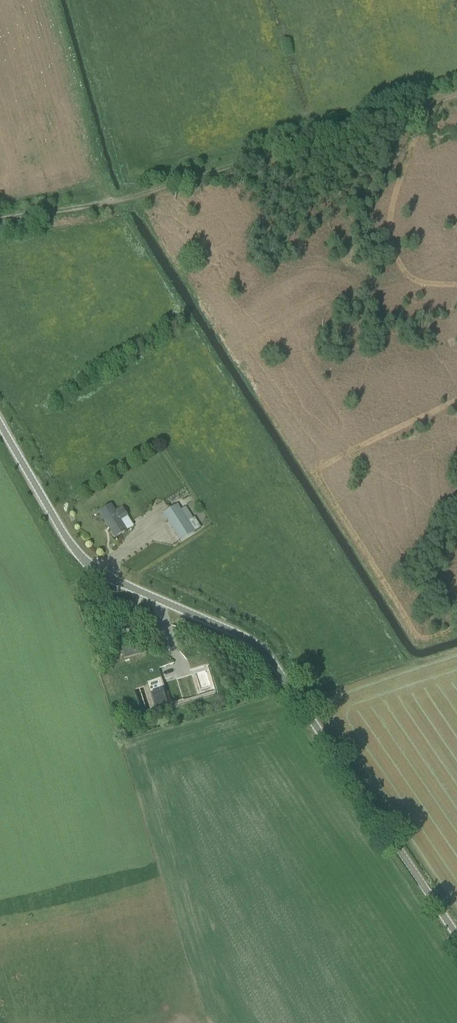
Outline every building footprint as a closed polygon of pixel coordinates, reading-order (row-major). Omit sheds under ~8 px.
[(100,512),(115,537),(133,526),(123,509),(116,513),(111,505),(100,512)] [(174,516),(168,520),(181,541),(194,532),(188,522),(181,512),(177,505),(170,509),(174,516)] [(194,517),(188,522),(194,532),(201,528),(194,517)] [(153,669),(118,680),(130,721),(142,718),(165,710),(172,708),(170,703),(163,680),(159,667),(158,667),(141,655),(142,654),(139,643),(121,648),(125,660),(136,656),(153,669)] [(206,653),(187,659),(191,671),(209,665),(206,653)]
